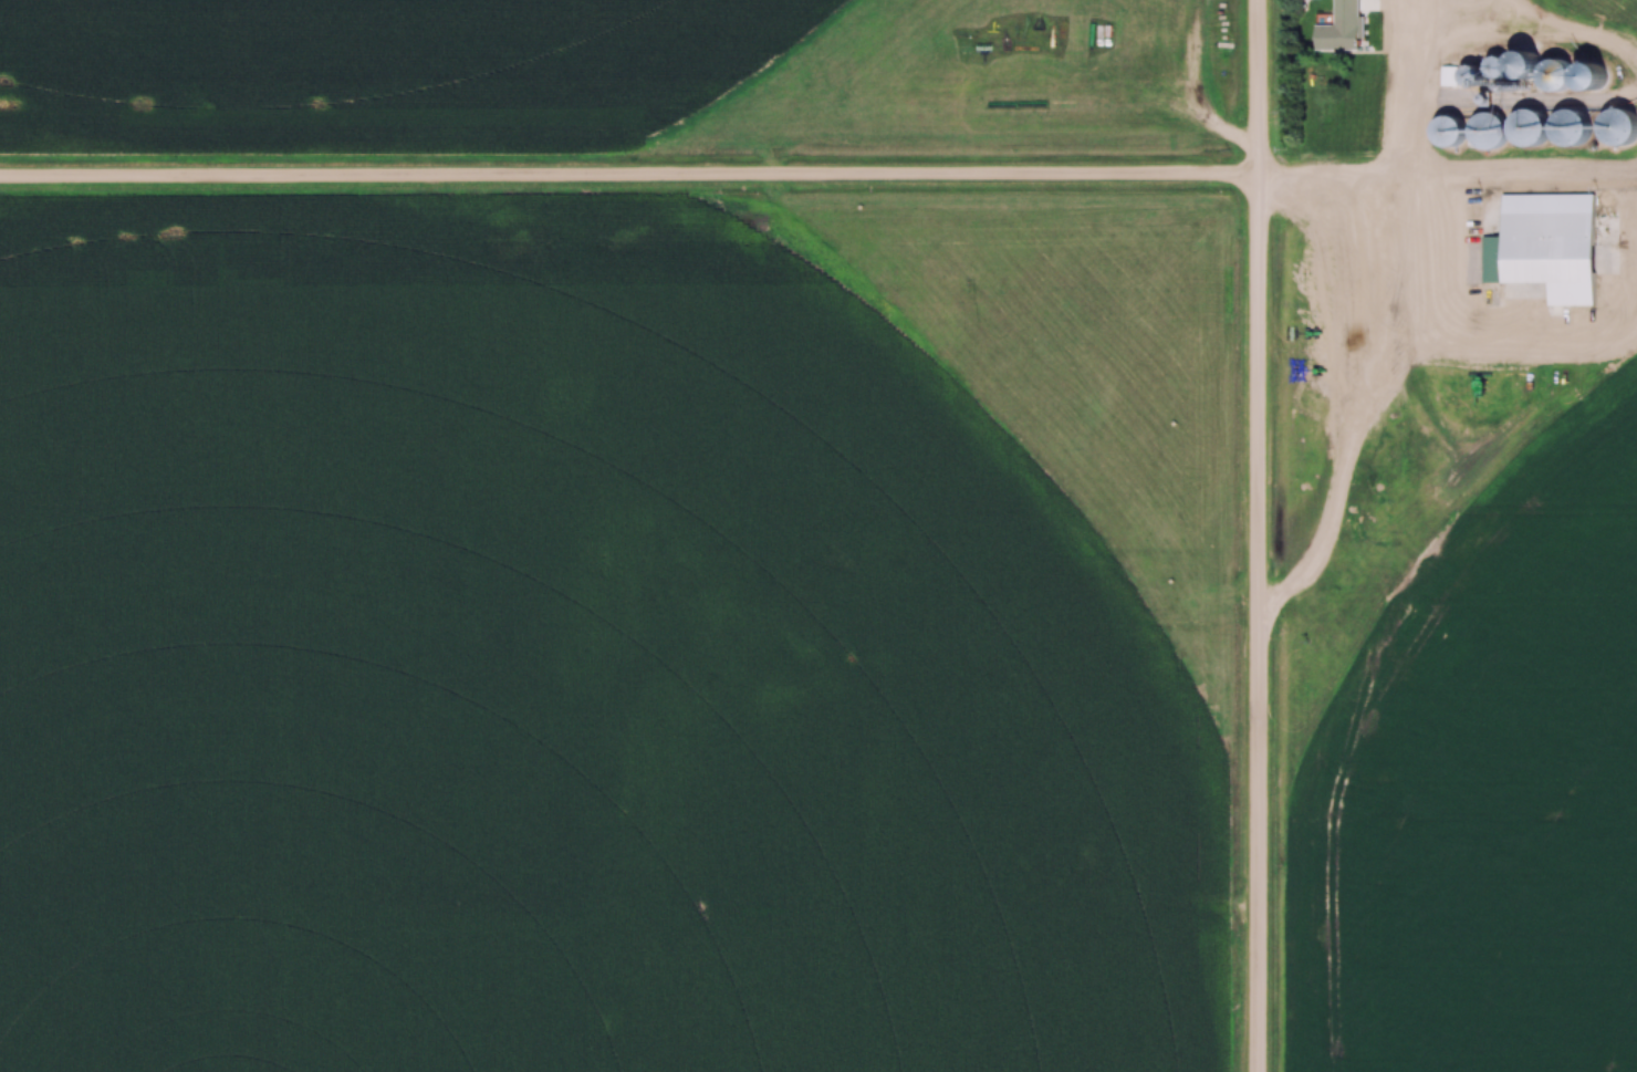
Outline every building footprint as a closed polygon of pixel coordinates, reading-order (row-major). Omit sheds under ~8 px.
[(1317,52),(1367,52),(1367,18),(1336,18),(1336,26),(1317,26),(1317,52)] [(1519,50),(1507,66),(1495,58),(1485,72),(1501,83),(1507,75),(1523,85),(1538,63),(1519,50)] [(1561,61),(1539,75),(1550,93),(1573,78),(1561,61)] [(1446,88),(1481,88),(1481,71),(1457,71),(1457,69),(1446,69),(1446,88)] [(1636,117),(1636,116),(1614,109),(1604,141),(1628,148),(1636,117)] [(1540,112),(1520,115),(1525,146),(1544,143),(1540,112)] [(1496,114),(1475,119),(1482,150),(1504,145),(1496,114)] [(1560,118),(1564,146),(1584,144),(1580,115),(1560,118)] [(1467,128),(1448,117),(1434,141),(1452,152),(1467,128)] [(1597,308),(1596,214),(1503,214),(1503,285),(1551,285),(1551,308),(1597,308)] [(779,644),(799,644),(799,631),(779,631),(779,644)] [(724,688),(736,688),(736,678),(724,678),(724,688)]
